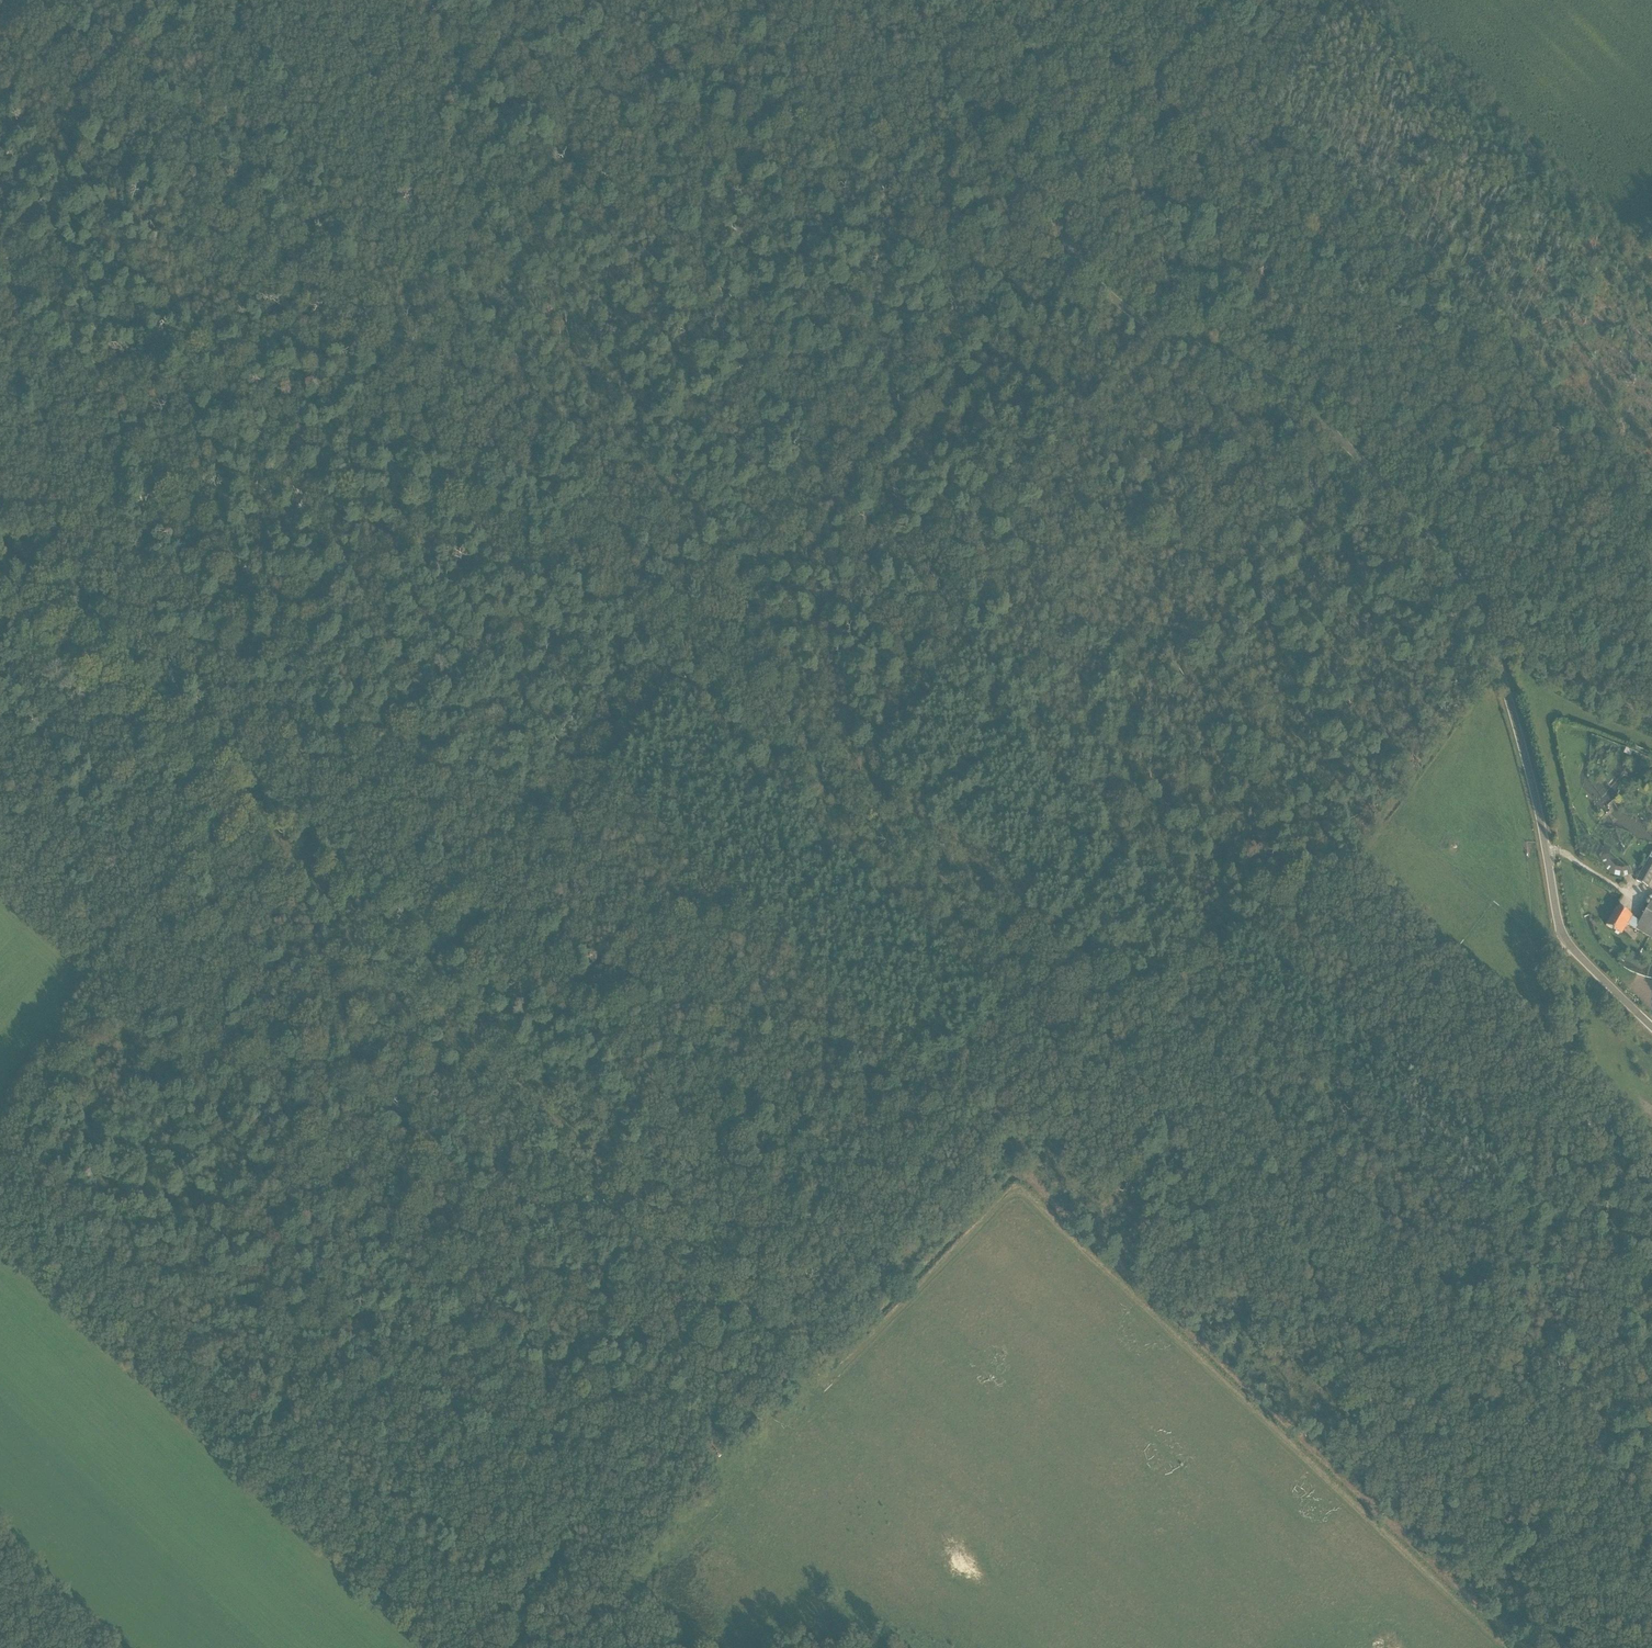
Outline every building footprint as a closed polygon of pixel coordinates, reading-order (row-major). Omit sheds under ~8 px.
[(1599,809),(1606,817),(1612,811),(1604,804),(1599,809)] [(1648,887),(1651,879),(1651,860),(1649,858),(1636,881),(1648,887)] [(1622,935),(1628,924),(1651,939),(1651,902),(1640,922),(1632,917),(1617,908),(1607,926),(1622,935)]
